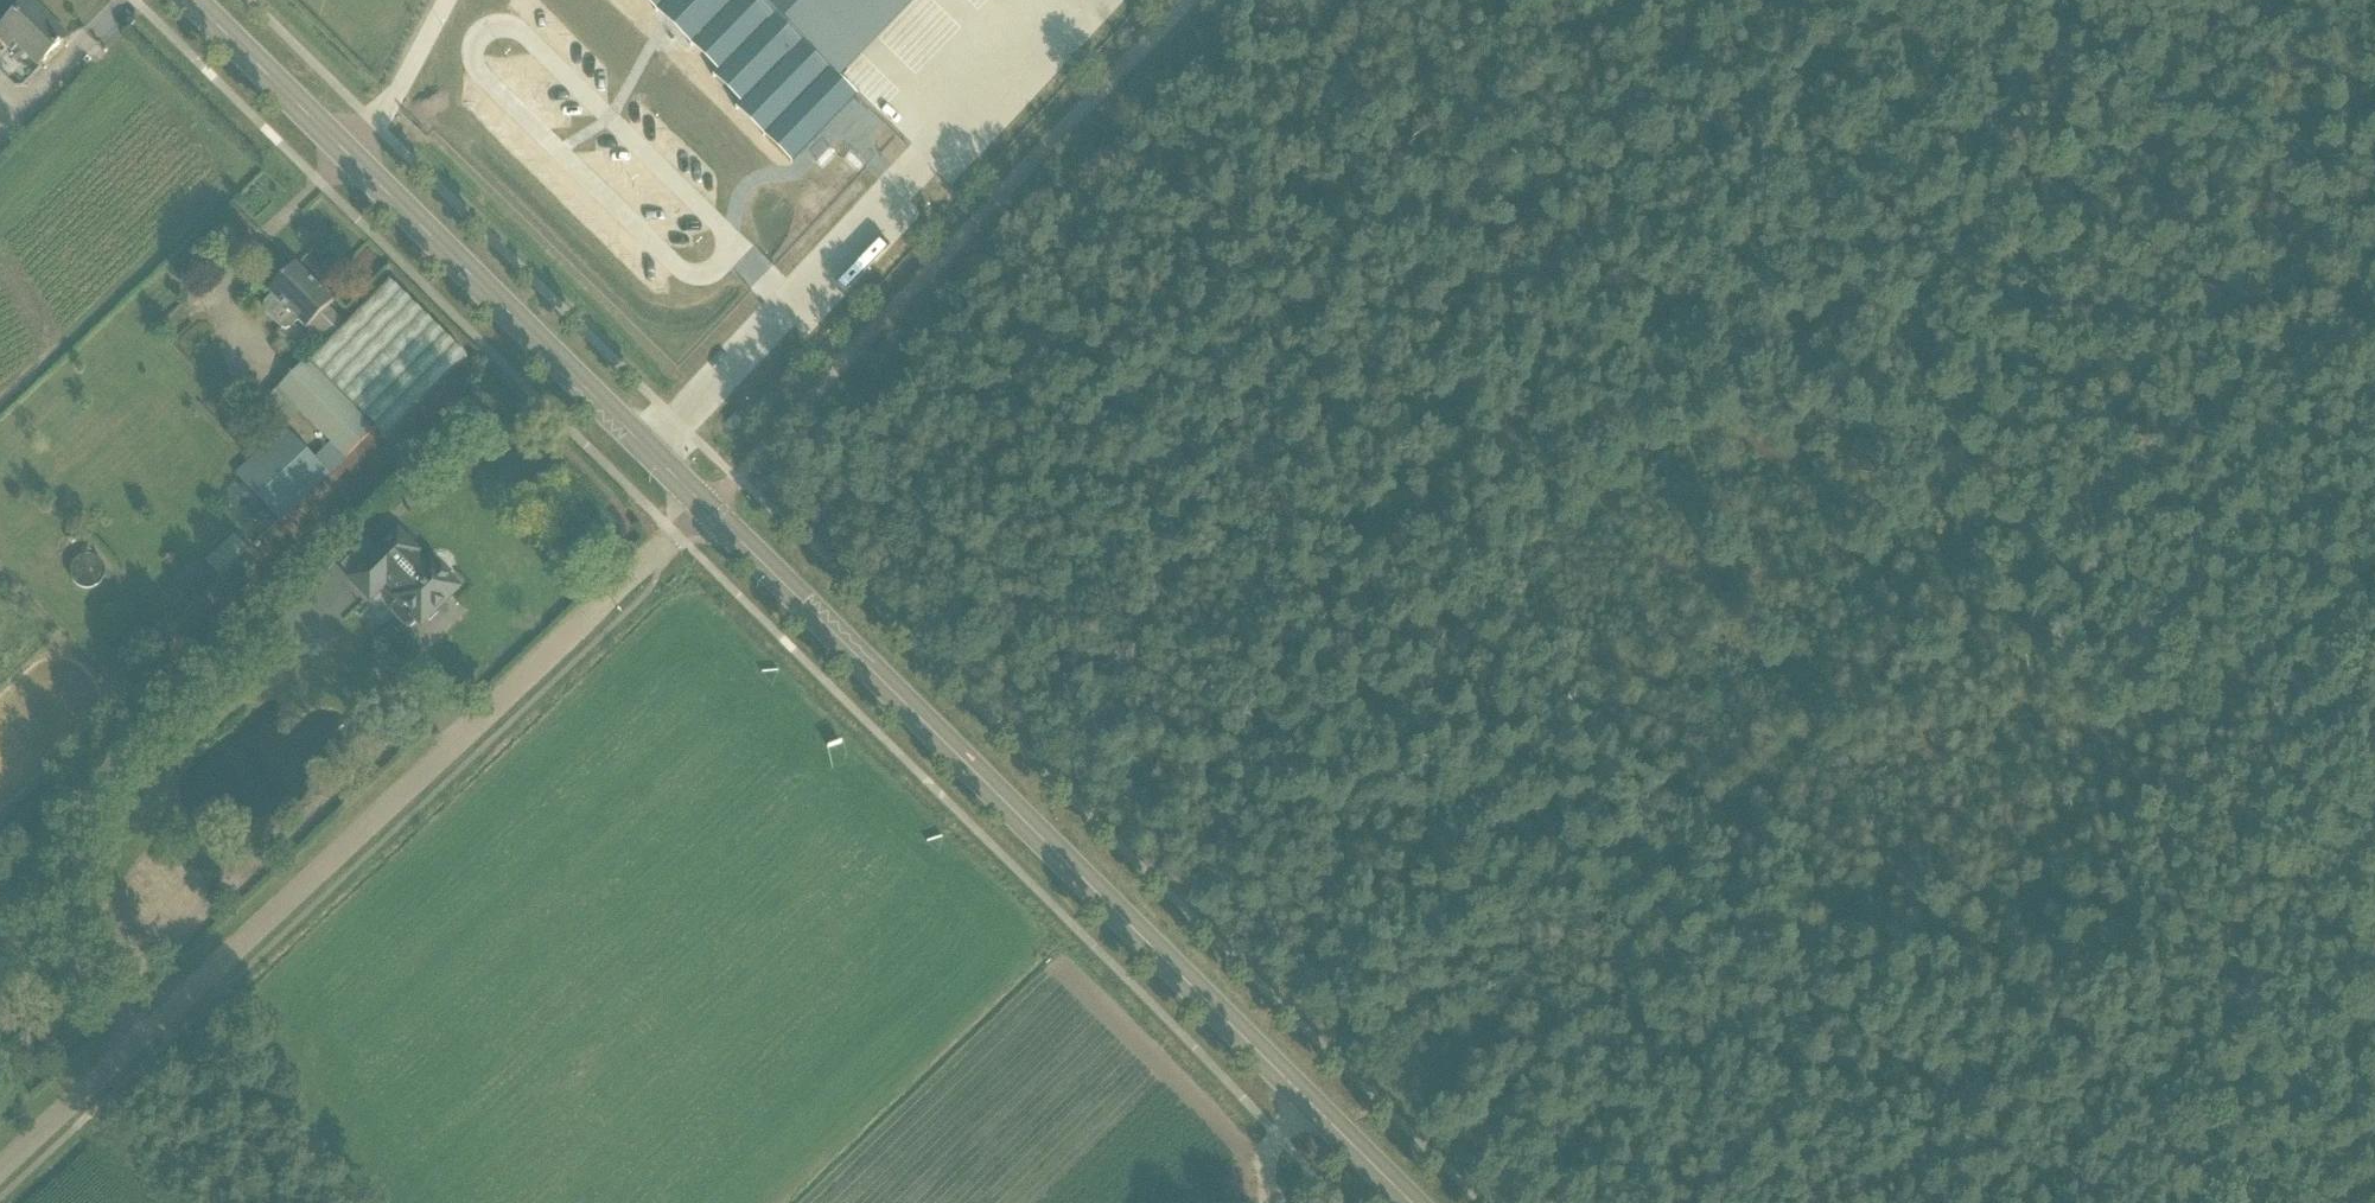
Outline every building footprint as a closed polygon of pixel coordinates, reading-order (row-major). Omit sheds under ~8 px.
[(55,49),(60,45),(59,44),(63,40),(41,18),(44,15),(30,0),(29,0),(13,16),(0,29),(0,37),(8,46),(14,40),(38,66),(55,49)] [(685,5),(690,1),(754,60),(763,50),(792,76),(782,86),(810,112),(798,126),(826,152),(853,123),(842,113),(871,81),(884,94),(970,0),(680,0),(685,5)] [(286,428),(236,476),(281,523),(375,429),(386,439),(449,375),(466,358),(390,282),(351,321),(346,327),(327,309),(333,303),(294,265),(278,282),(270,290),(273,293),(263,302),(261,308),(281,330),(288,330),(300,319),(307,327),(310,324),(328,342),(323,347),(312,359),(281,390),(263,408),(279,425),(283,429),(300,412),(333,444),(317,460),(286,428)] [(736,413),(726,424),(733,431),(743,421),(736,413)] [(74,532),(67,539),(71,544),(78,537),(74,532)] [(397,534),(379,552),(366,540),(339,568),(369,598),(387,580),(401,594),(396,599),(396,600),(390,606),(390,613),(405,627),(411,628),(418,621),(421,624),(456,589),(431,564),(426,569),(413,556),(415,553),(397,534)] [(113,577),(96,558),(80,572),(97,591),(113,577)]
